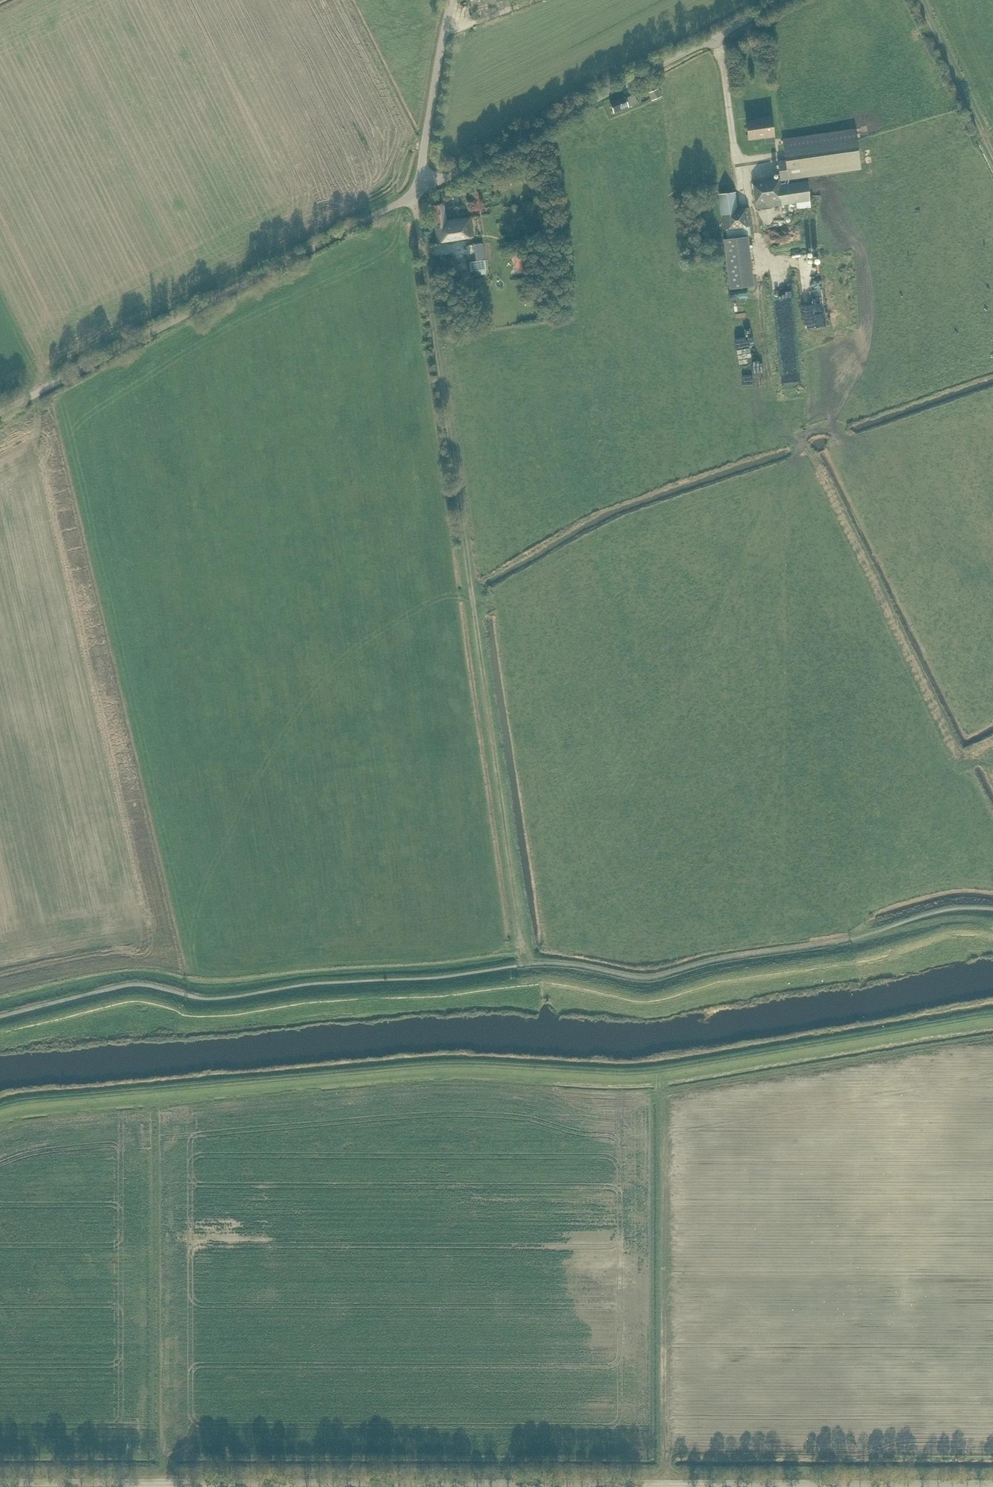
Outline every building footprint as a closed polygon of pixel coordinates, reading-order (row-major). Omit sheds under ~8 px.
[(506,3),(505,0),(478,0),(480,9),(506,3)] [(457,6),(460,16),(474,12),(471,2),(457,6)] [(503,16),(507,28),(522,23),(518,11),(503,16)] [(648,92),(652,100),(661,96),(658,88),(648,92)] [(637,102),(635,96),(634,94),(625,98),(624,96),(609,102),(613,112),(637,102)] [(765,138),(774,137),(771,117),(762,118),(762,119),(746,122),(749,140),(765,137),(765,138)] [(782,139),(784,151),(785,160),(777,161),(779,178),(752,182),(756,209),(782,205),(795,203),(798,203),(798,209),(811,207),(809,196),(807,181),(806,181),(806,177),(807,177),(815,176),(860,169),(860,163),(859,160),(858,155),(858,153),(856,140),(855,132),(855,129),(785,138),(782,139)] [(483,203),(479,204),(477,192),(472,193),(475,210),(480,209),(484,208),(483,203)] [(751,236),(749,226),(750,226),(748,208),(737,209),(735,192),(718,194),(722,230),(726,229),(727,239),(723,239),(729,289),(754,286),(748,236),(751,236)] [(795,203),(782,205),(783,214),(796,212),(795,203)] [(482,234),(479,216),(446,221),(443,204),(432,206),(438,242),(482,234)] [(476,261),(470,262),(471,272),(486,270),(485,260),(483,244),(474,245),(476,261)] [(526,256),(514,257),(516,273),(528,271),(526,256)] [(801,327),(819,325),(813,268),(795,269),(801,327)]
